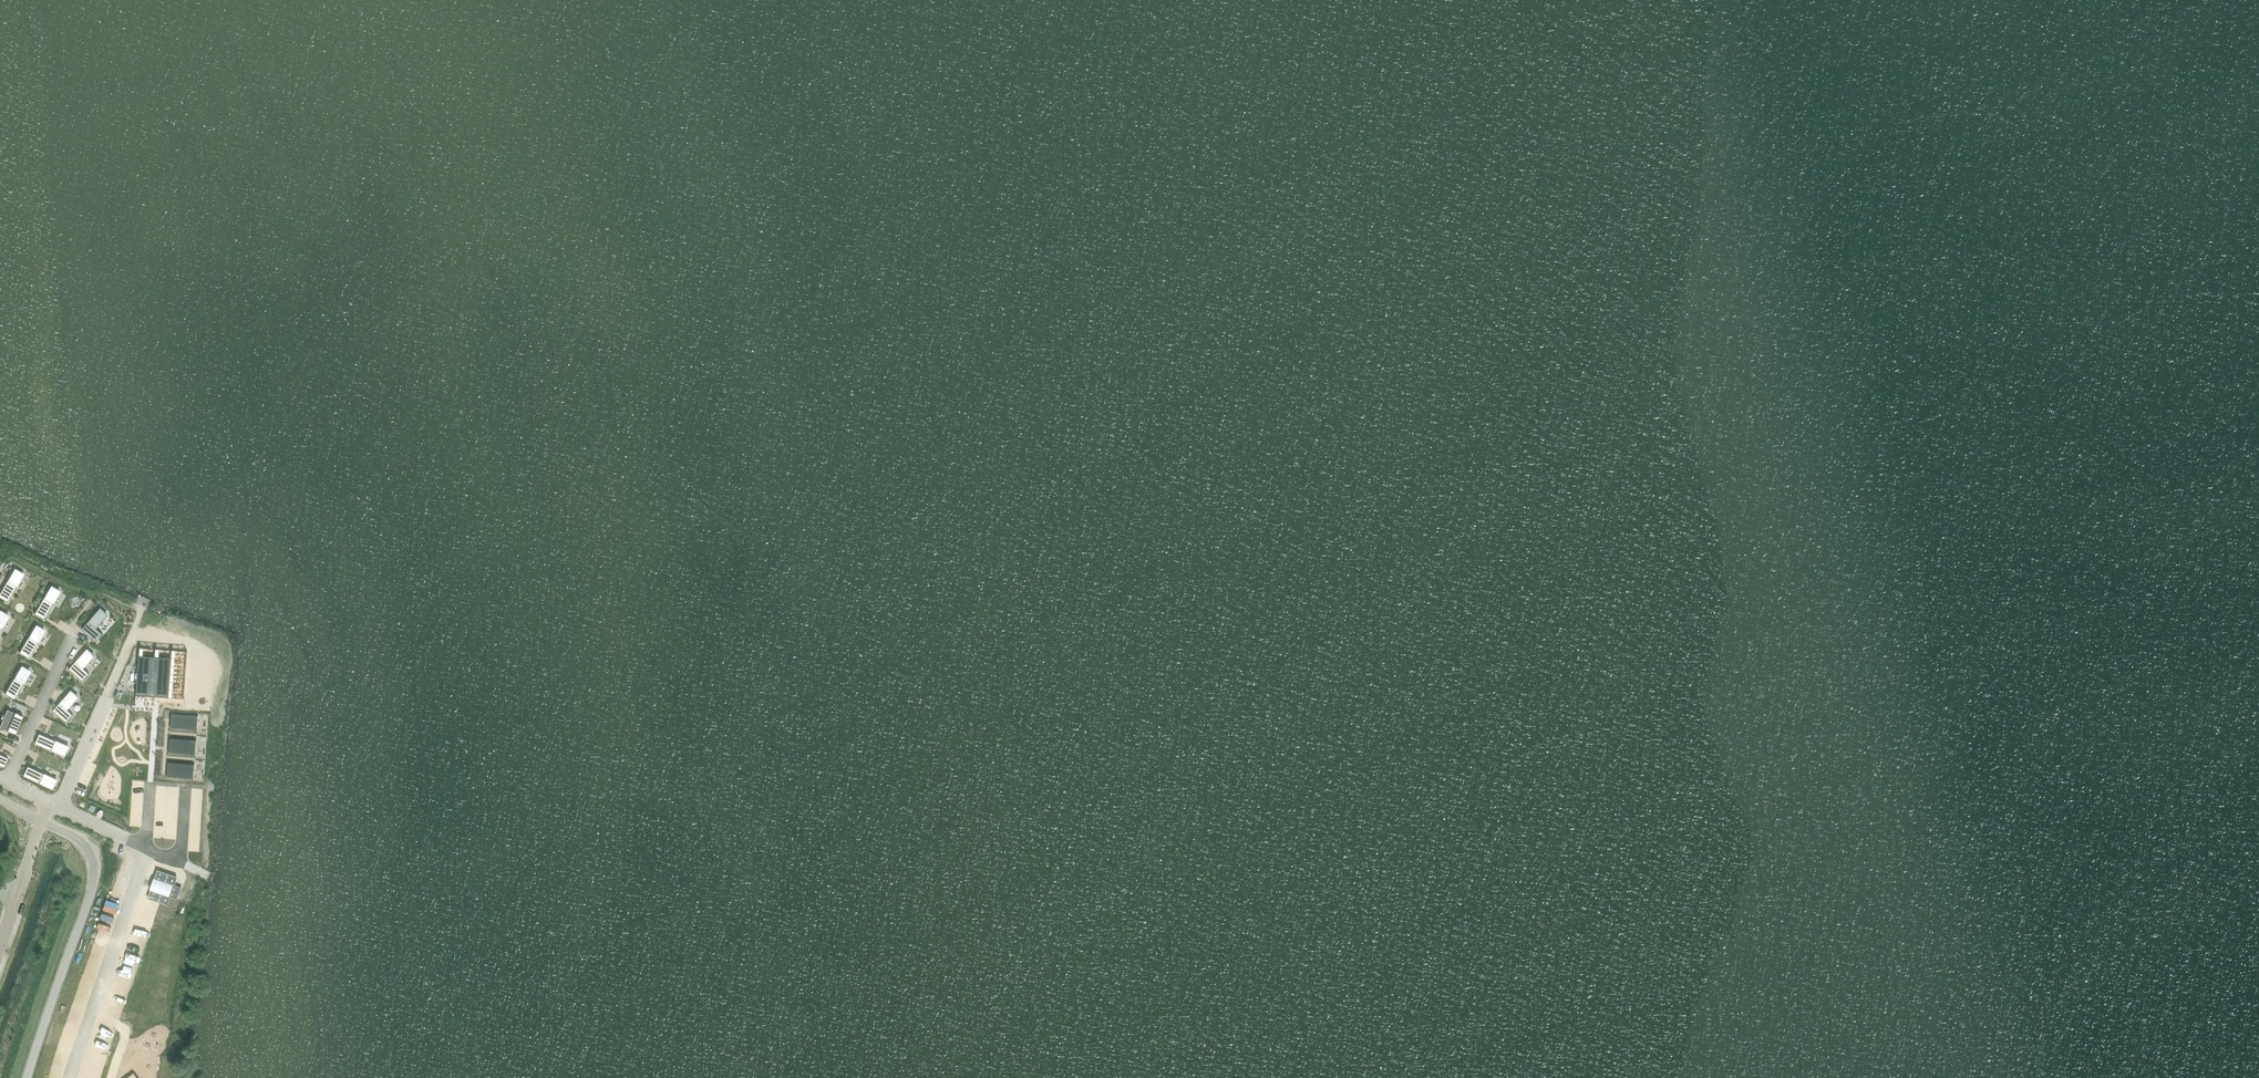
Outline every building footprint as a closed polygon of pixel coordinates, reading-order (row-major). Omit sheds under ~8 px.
[(101,608),(82,629),(97,642),(103,634),(97,629),(97,628),(96,628),(99,624),(100,625),(104,621),(103,620),(107,615),(101,609),(101,608)] [(87,648),(69,668),(82,681),(89,673),(83,668),(84,668),(83,667),(86,664),(87,665),(90,661),(89,661),(94,655),(87,649),(88,649),(87,648)] [(173,658),(141,656),(138,696),(170,698),(173,658)] [(71,689),(53,710),(67,722),(73,715),(68,710),(68,709),(67,709),(70,705),(71,706),(74,703),(73,702),(78,697),(71,691),(72,690),(71,689)] [(0,725),(0,728),(15,734),(23,716),(7,709),(0,725)] [(172,714),(171,727),(197,729),(198,716),(172,714)] [(170,738),(169,752),(195,754),(196,740),(170,738)] [(168,762),(167,776),(193,778),(195,765),(168,762)] [(94,779),(93,779),(118,791),(126,775),(117,770),(114,777),(113,777),(113,778),(109,776),(109,775),(105,773),(105,774),(98,771),(94,779)] [(151,819),(146,829),(152,833),(149,840),(167,850),(180,823),(162,814),(158,822),(151,819)] [(187,886),(173,881),(161,913),(175,918),(187,886)]
